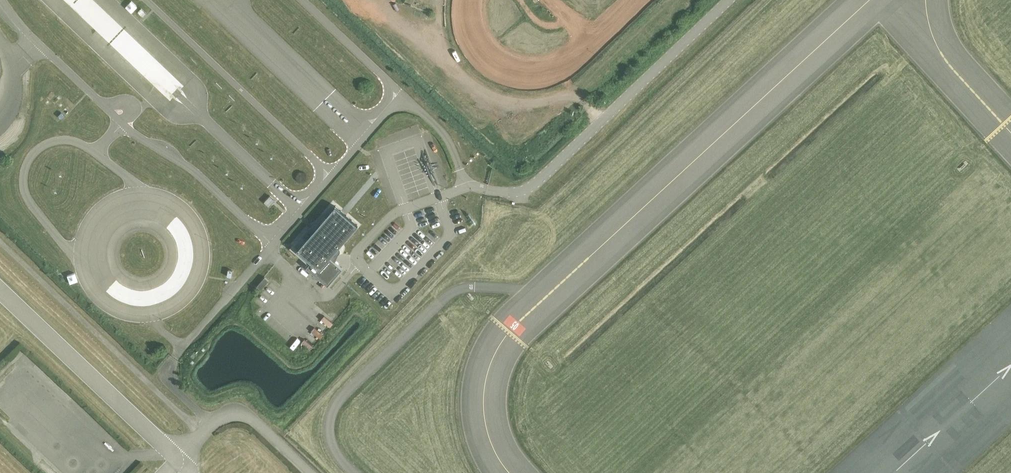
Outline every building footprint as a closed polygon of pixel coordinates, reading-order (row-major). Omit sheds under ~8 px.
[(345,88),(339,95),(347,103),(354,96),(345,88)] [(266,195),(261,200),(266,206),(271,200),(266,195)] [(335,205),(297,249),(298,250),(311,262),(306,267),(328,285),(342,268),(330,257),(334,252),(335,253),(336,253),(336,254),(337,253),(338,253),(339,253),(340,252),(340,251),(340,250),(340,249),(340,248),(339,247),(341,245),(358,225),(335,205)] [(257,286),(261,289),(269,280),(265,277),(257,286)] [(315,305),(307,313),(316,322),(324,314),(315,305)] [(326,316),(318,324),(321,328),(330,320),(326,316)] [(311,325),(305,331),(315,342),(321,336),(311,325)] [(305,351),(310,346),(302,338),(297,344),(305,351)]
